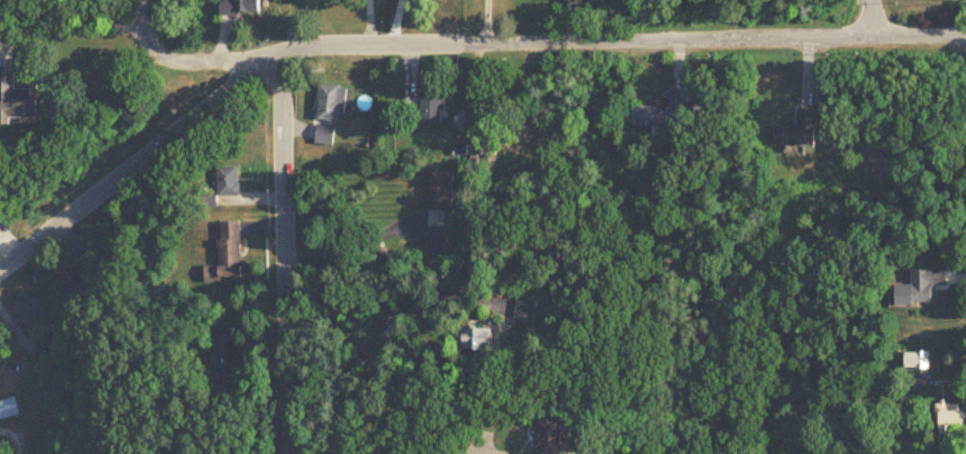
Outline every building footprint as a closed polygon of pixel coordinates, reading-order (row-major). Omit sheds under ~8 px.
[(265,0),(238,0),(238,13),(265,13),(265,0)] [(17,126),(17,120),(44,119),(43,88),(18,89),(18,74),(0,74),(0,127),(17,126)] [(349,121),(349,86),(319,86),(319,121),(349,121)] [(636,127),(656,128),(655,138),(667,139),(667,129),(687,129),(688,92),(669,91),(669,108),(637,107),(636,127)] [(445,97),(423,97),(423,125),(445,125),(445,97)] [(801,127),(777,127),(777,148),(819,148),(819,111),(801,111),(801,127)] [(318,145),(335,146),(336,129),(320,127),(318,145)] [(242,168),(221,168),(221,198),(242,198),(242,168)] [(454,213),(457,175),(434,173),(431,212),(454,213)] [(222,279),(244,279),(244,223),(222,223),(222,279)] [(906,268),(906,283),(888,284),(889,304),(930,303),(929,284),(942,284),(942,267),(906,268)] [(486,330),(470,330),(470,351),(499,351),(499,327),(486,327),(486,330)] [(20,417),(17,399),(0,402),(0,421),(20,417)] [(539,421),(539,453),(563,453),(563,421),(539,421)]
